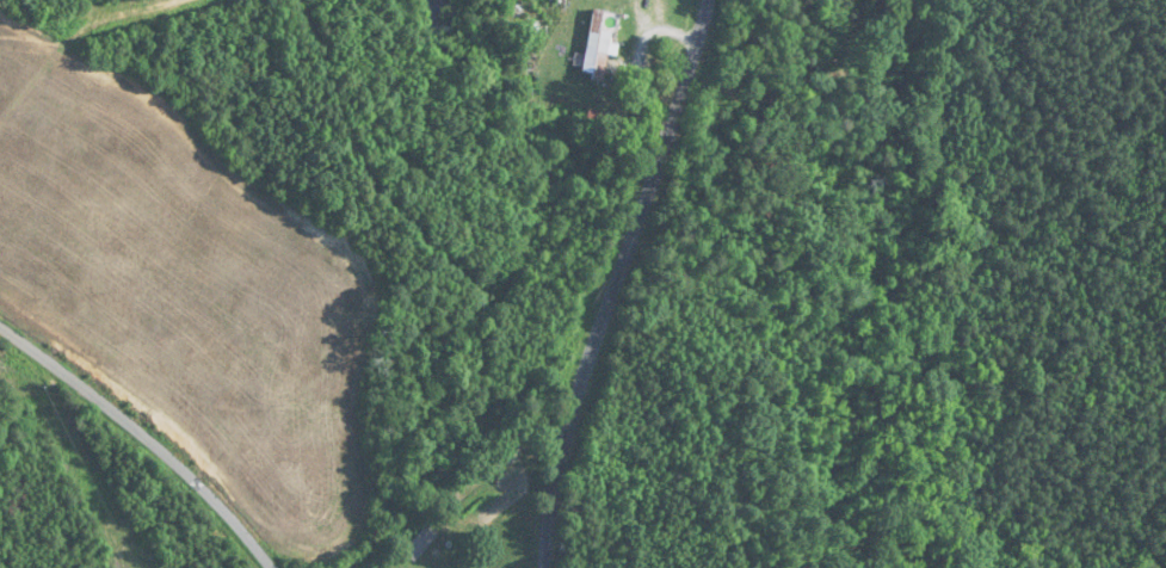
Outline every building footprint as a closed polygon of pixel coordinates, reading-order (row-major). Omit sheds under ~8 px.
[(592,82),(615,85),(619,48),(596,45),(592,82)]
